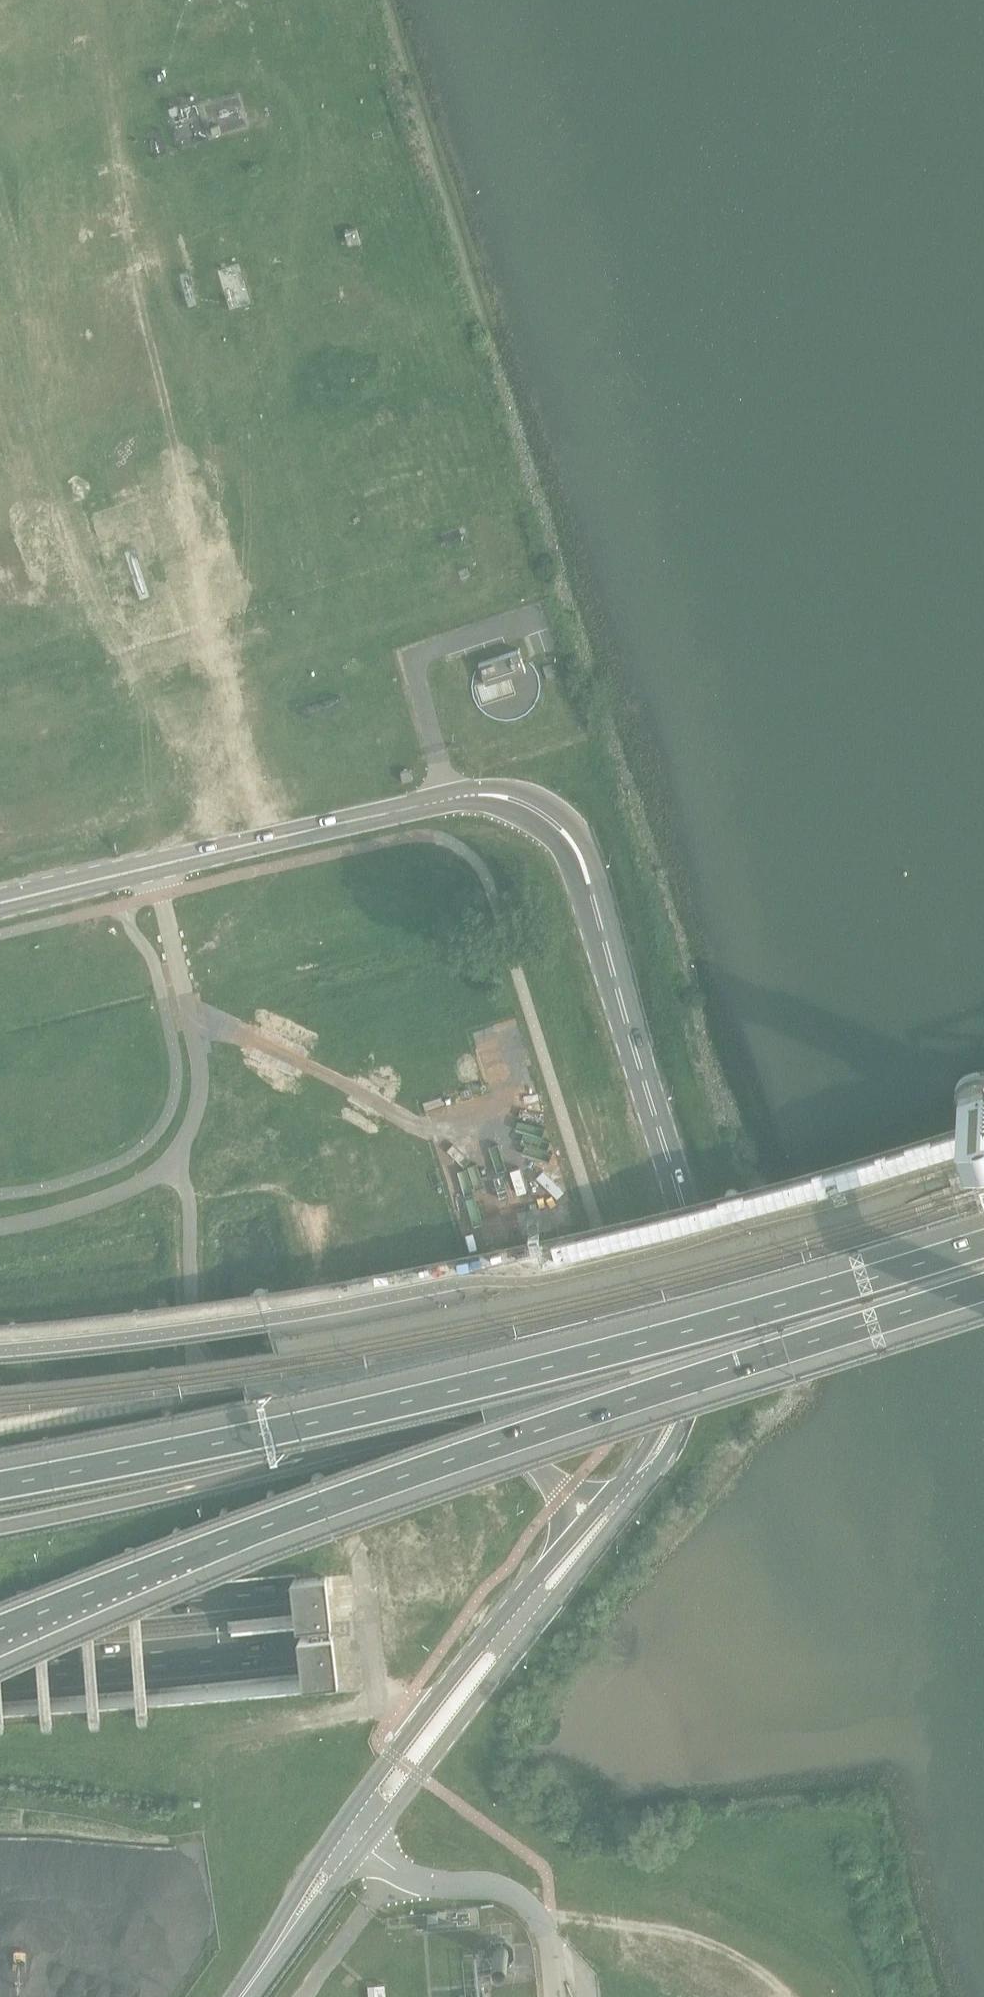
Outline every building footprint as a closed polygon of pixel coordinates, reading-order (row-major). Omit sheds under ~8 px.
[(522,661),(519,650),(507,654),(485,661),(479,663),(480,666),(486,684),(526,671),(522,661)] [(983,1182),(983,1077),(983,1076),(977,1075),(970,1077),(964,1080),(960,1085),(957,1092),(957,1098),(983,1182)] [(326,1576),(315,1578),(293,1580),(294,1584),(297,1606),(299,1629),(309,1628),(310,1639),(300,1641),(302,1669),(306,1690),(339,1686),(338,1683),(333,1638),(333,1636),(332,1631),(332,1625),(331,1623),(327,1580),(326,1576)] [(385,1982),(367,1984),(369,1996),(386,1996),(385,1982)]
